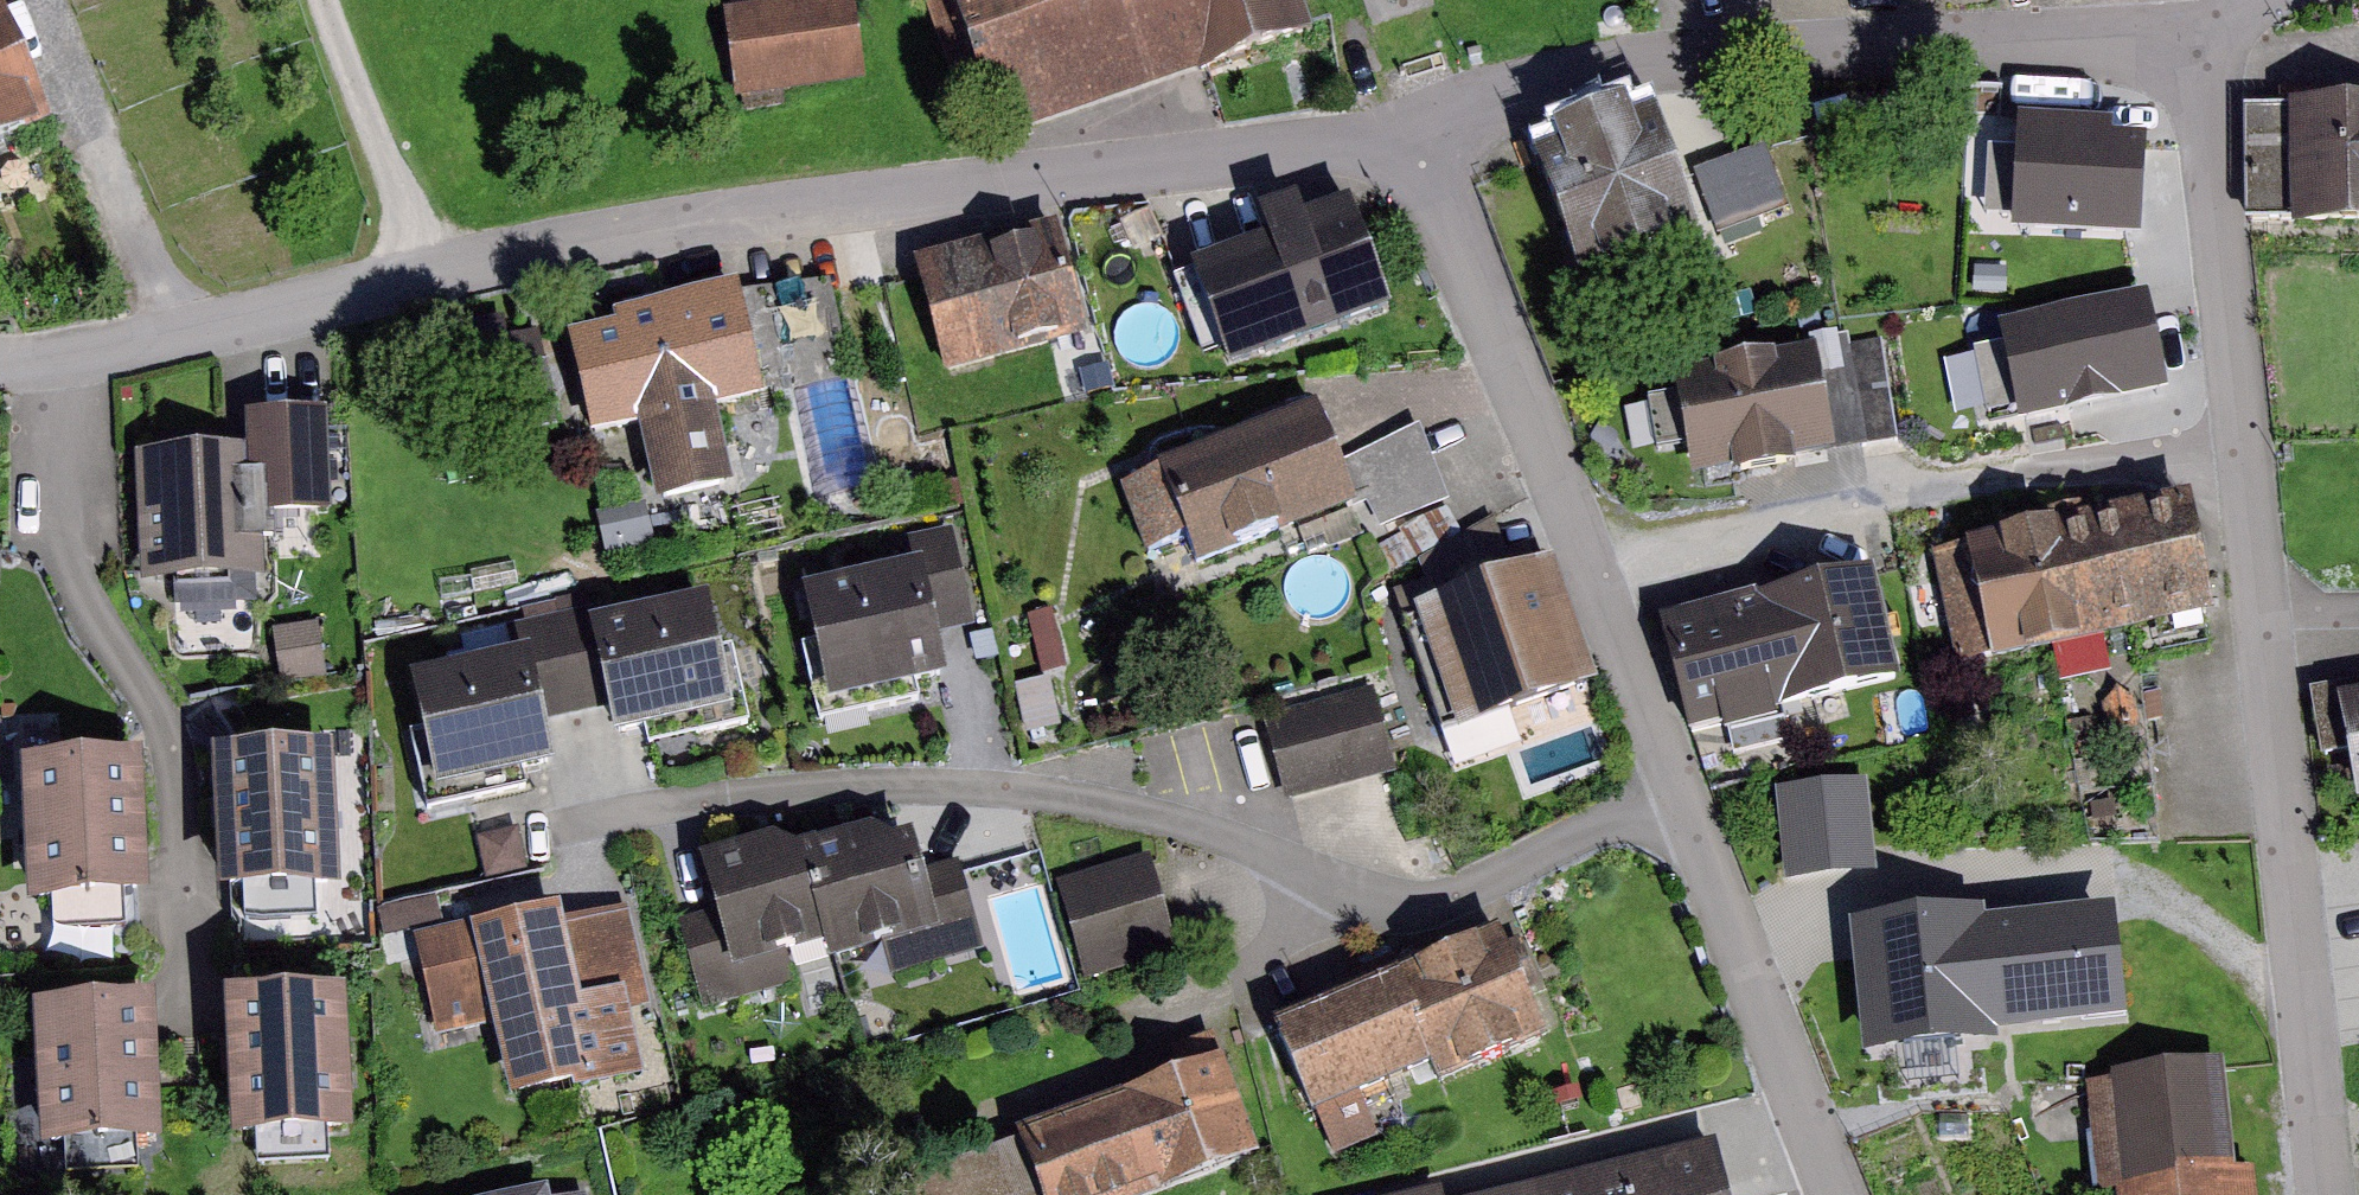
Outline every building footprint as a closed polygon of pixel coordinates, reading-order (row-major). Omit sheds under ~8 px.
[(735,101),(866,83),(854,0),(810,0),(723,12),(735,101)] [(999,142),(1313,35),(1301,0),(950,0),(999,142)] [(1378,32),(1442,18),(1438,0),(1371,0),(1378,32)] [(53,127),(0,6),(0,150),(53,127)] [(2241,111),(2248,217),(2277,215),(2278,232),(2358,226),(2358,103),(2241,111)] [(1558,151),(1534,160),(1577,282),(1701,239),(1657,114),(1632,123),(1627,108),(1552,134),(1558,151)] [(2021,134),(2012,252),(2138,262),(2146,157),(2120,155),(2121,141),(2021,134)] [(1354,210),(1192,268),(1229,371),(1391,313),(1354,210)] [(945,379),(1088,340),(1056,224),(913,263),(945,379)] [(608,328),(547,338),(565,441),(619,432),(631,497),(710,483),(697,413),(844,387),(825,283),(723,301),(721,289),(604,310),(608,328)] [(2122,334),(1988,361),(2004,443),(2050,434),(2047,421),(2071,416),(2068,405),(2134,392),(2122,334)] [(1900,449),(1890,342),(1826,348),(1836,455),(1900,449)] [(1816,349),(1673,372),(1691,479),(1834,455),(1816,349)] [(1146,554),(1184,540),(1195,570),(1238,554),(1236,550),(1276,534),(1277,539),(1355,509),(1316,407),(1157,467),(1158,471),(1120,486),(1146,554)] [(245,450),(135,455),(141,586),(266,581),(263,519),(331,517),(327,413),(244,416),(245,450)] [(2191,501),(2058,526),(2081,648),(2214,622),(2191,501)] [(656,515),(606,524),(612,554),(662,545),(656,515)] [(1965,544),(1989,666),(2081,648),(2058,526),(1965,544)] [(936,637),(976,627),(952,531),(913,540),(919,565),(936,637)] [(1436,605),(1414,613),(1459,739),(1481,731),(1523,716),(1598,690),(1553,564),(1478,590),(1436,605)] [(801,593),(829,709),(947,680),(936,637),(919,565),(801,593)] [(1688,736),(1899,684),(1870,570),(1660,622),(1688,736)] [(707,600),(588,626),(606,710),(613,742),(732,716),(707,600)] [(545,723),(606,710),(588,626),(585,611),(523,625),(530,654),(545,723)] [(530,654),(409,681),(435,797),(556,771),(545,723),(530,654)] [(1261,720),(1285,806),(1395,775),(1371,690),(1261,720)] [(2337,702),(2356,808),(2358,808),(2358,698),(2337,702)] [(215,755),(211,755),(219,900),(223,900),(238,899),(322,895),(337,894),(341,894),(333,748),(329,749),(314,749),(231,754),(215,755)] [(27,910),(150,905),(143,760),(20,765),(27,910)] [(1857,792),(1786,799),(1794,876),(1866,869),(1857,792)] [(783,840),(690,866),(730,1010),(794,992),(789,974),(917,939),(887,829),(788,857),(783,840)] [(1150,858),(1057,885),(1084,980),(1177,954),(1150,858)] [(468,924),(413,938),(438,1039),(492,1026),(510,1102),(642,1070),(628,1012),(650,1006),(626,907),(564,922),(561,907),(470,929),(468,924)] [(1863,937),(1875,1048),(1984,1036),(1983,1024),(2113,1010),(2104,923),(2007,934),(2006,922),(1863,937)] [(1499,931),(1272,1028),(1312,1122),(1430,1072),(1438,1090),(1547,1043),(1499,931)] [(346,992),(224,998),(231,1142),(264,1140),(288,1139),(296,1139),(319,1138),(352,1136),(346,992)] [(39,1154),(163,1148),(156,1002),(32,1008),(39,1154)] [(1005,1133),(1027,1194),(1133,1194),(1242,1156),(1207,1060),(1005,1133)] [(2111,1082),(2086,1085),(2098,1194),(2113,1194),(2116,1194),(2257,1194),(2254,1172),(2235,1174),(2224,1063),(2110,1075),(2111,1082)] [(1714,1142),(1504,1194),(1727,1194),(1714,1142)] [(1384,1194),(1446,1194),(1443,1180),(1384,1194)]
